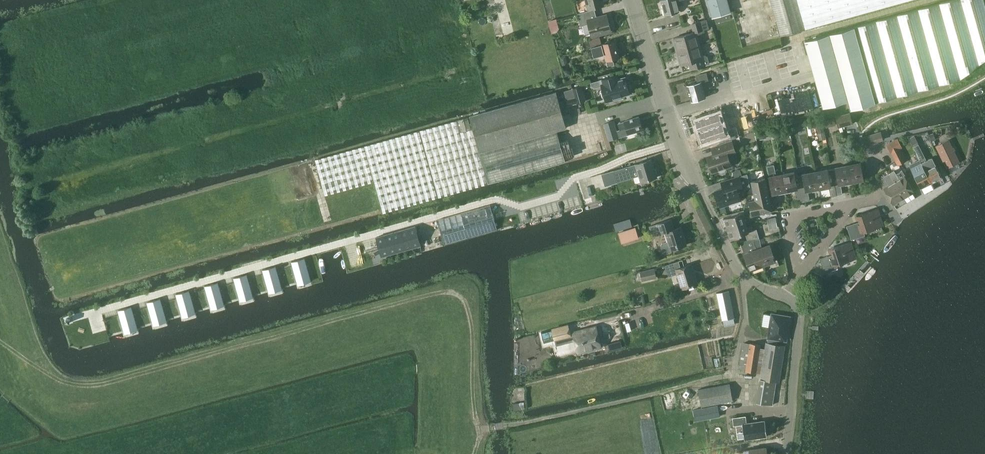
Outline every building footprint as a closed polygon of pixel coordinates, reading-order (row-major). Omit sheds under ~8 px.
[(588,10),(604,5),(602,0),(586,0),(588,10)] [(666,15),(679,11),(677,6),(682,5),(680,0),(662,0),(666,15)] [(712,17),(731,12),(727,0),(707,0),(712,17)] [(780,35),(805,29),(797,0),(770,0),(780,35)] [(805,29),(907,0),(797,0),(805,29)] [(878,102),(960,79),(984,60),(984,5),(984,0),(951,0),(939,4),(858,26),(878,102)] [(592,11),(578,15),(581,27),(589,25),(593,37),(612,32),(611,30),(612,29),(611,25),(610,24),(607,15),(594,18),(592,11)] [(556,19),(548,21),(550,27),(558,25),(556,19)] [(694,32),(674,38),(678,52),(699,46),(696,35),(701,33),(702,32),(702,30),(709,28),(706,19),(692,24),(694,32)] [(858,26),(804,41),(822,107),(847,100),(850,110),(854,109),(878,102),(858,26)] [(615,40),(602,45),(600,36),(589,39),(594,57),(604,54),(608,68),(615,65),(614,60),(621,58),(615,40)] [(702,56),(699,46),(678,52),(681,65),(691,62),(693,68),(691,68),(691,69),(704,65),(709,63),(707,57),(705,55),(702,56)] [(691,102),(705,98),(700,81),(707,79),(705,73),(694,76),(696,82),(686,85),(691,102)] [(616,75),(591,81),(591,84),(595,86),(602,84),(606,101),(623,96),(622,94),(629,92),(629,90),(630,89),(629,84),(628,84),(627,83),(625,76),(617,78),(616,77),(615,75),(616,75)] [(572,88),(576,104),(586,101),(581,86),(572,88)] [(480,113),(469,117),(480,152),(557,131),(566,128),(556,92),(480,113)] [(717,113),(696,120),(699,131),(720,124),(717,113)] [(852,124),(849,114),(835,117),(838,128),(840,133),(844,132),(842,127),(852,124)] [(488,184),(566,162),(557,131),(480,152),(469,117),(365,146),(315,160),(325,195),(374,181),(383,213),(488,184)] [(625,122),(618,124),(620,129),(626,127),(628,134),(643,129),(639,117),(624,121),(625,122)] [(836,125),(834,118),(824,121),(826,128),(836,125)] [(824,132),(822,120),(815,121),(818,134),(824,132)] [(608,141),(619,137),(614,121),(603,124),(608,141)] [(720,124),(699,131),(703,142),(719,136),(721,143),(736,138),(734,131),(726,134),(722,123),(720,124)] [(883,139),(881,132),(870,135),(874,143),(878,142),(878,141),(883,139)] [(866,146),(874,143),(870,135),(863,137),(866,146)] [(914,135),(909,137),(913,146),(918,143),(914,135)] [(901,147),(897,139),(886,144),(897,165),(905,161),(899,148),(901,147)] [(947,140),(936,146),(946,168),(948,167),(950,172),(960,168),(957,162),(958,162),(947,140)] [(713,155),(707,157),(712,171),(718,169),(719,171),(721,172),(724,171),(725,169),(725,167),(731,165),(729,160),(733,158),(731,153),(736,152),(732,141),(716,146),(711,148),(713,155)] [(918,144),(913,147),(916,153),(920,161),(931,182),(941,177),(934,163),(932,157),(926,160),(918,144)] [(614,171),(602,174),(606,186),(617,182),(616,178),(638,172),(641,182),(657,177),(657,176),(657,174),(656,170),(655,170),(652,159),(614,171)] [(920,161),(910,166),(921,188),(921,187),(924,193),(934,188),(931,182),(920,161)] [(769,178),(772,193),(784,191),(780,174),(776,174),(774,164),(767,166),(770,178),(769,178)] [(859,164),(848,166),(851,180),(862,178),(859,164)] [(851,180),(848,166),(831,169),(836,194),(842,193),(840,182),(851,180)] [(831,169),(814,172),(817,187),(818,190),(818,191),(829,189),(830,196),(836,194),(831,169)] [(894,170),(889,174),(903,198),(904,197),(907,202),(915,197),(912,192),(914,191),(905,177),(906,176),(902,170),(896,174),(894,170)] [(793,172),(780,174),(784,191),(795,189),(798,202),(803,201),(798,176),(793,177),(793,172)] [(809,200),(807,189),(817,187),(814,172),(798,176),(803,201),(809,200)] [(728,202),(740,198),(737,192),(737,190),(750,186),(747,173),(720,181),(722,188),(714,190),(719,206),(728,203),(728,202)] [(884,188),(893,204),(903,198),(889,174),(884,177),(889,185),(884,188)] [(765,177),(751,180),(754,194),(767,191),(765,177)] [(771,210),(767,191),(754,194),(755,199),(748,200),(751,214),(771,210)] [(490,205),(437,220),(444,245),(497,230),(490,205)] [(737,213),(723,218),(726,228),(744,222),(743,217),(745,216),(743,210),(737,211),(737,213)] [(857,222),(847,226),(851,240),(865,235),(864,231),(881,225),(876,210),(855,216),(856,217),(858,216),(860,222),(858,223),(857,222)] [(776,217),(768,218),(770,229),(778,227),(776,217)] [(671,252),(671,250),(687,245),(681,226),(674,229),(671,219),(651,225),(654,235),(666,231),(669,241),(663,242),(662,245),(664,252),(667,253),(671,252)] [(746,227),(744,222),(726,228),(729,238),(744,233),(746,240),(753,238),(758,237),(755,229),(752,230),(750,226),(746,227)] [(376,237),(381,257),(421,246),(416,225),(376,237)] [(638,236),(637,234),(635,227),(619,232),(622,241),(638,236)] [(758,237),(753,238),(754,246),(761,266),(774,261),(769,246),(762,248),(760,239),(758,239),(758,237)] [(739,241),(749,270),(761,266),(754,246),(753,238),(746,240),(739,241)] [(830,255),(820,258),(824,272),(838,268),(837,264),(854,258),(849,242),(849,243),(828,249),(829,250),(831,249),(833,255),(831,256),(830,255)] [(305,258),(292,262),(296,279),(309,276),(305,258)] [(691,264),(681,268),(679,261),(665,265),(669,277),(676,274),(681,289),(697,284),(691,264)] [(276,266),(262,270),(267,288),(281,284),(276,266)] [(657,275),(655,268),(640,272),(642,281),(655,278),(654,275),(657,275)] [(247,274),(234,278),(239,295),(252,292),(247,274)] [(218,282),(205,286),(210,304),(223,300),(218,282)] [(189,290),(176,294),(181,312),(194,308),(189,290)] [(716,293),(721,320),(722,320),(724,327),(735,324),(734,318),(729,290),(716,293)] [(160,298),(147,302),(152,320),(165,316),(160,298)] [(131,307),(118,310),(123,328),(136,324),(131,307)] [(772,314),(768,338),(786,340),(790,316),(772,314)] [(552,329),(541,332),(544,342),(554,339),(555,343),(575,338),(578,352),(601,346),(596,329),(596,327),(582,330),(573,332),(574,334),(570,335),(568,325),(552,329)] [(743,341),(739,369),(745,371),(756,373),(760,373),(759,378),(760,378),(776,381),(779,381),(785,345),(777,344),(778,340),(768,338),(767,342),(766,342),(765,349),(764,348),(760,348),(761,345),(750,343),(743,341)] [(620,342),(607,345),(609,351),(621,348),(620,342)] [(772,405),(776,381),(760,378),(756,402),(772,405)] [(733,401),(729,383),(698,389),(701,407),(733,401)] [(718,405),(693,410),(695,421),(720,416),(718,405)] [(745,416),(733,418),(734,425),(742,424),(744,439),(767,436),(765,420),(746,423),(745,416)]
